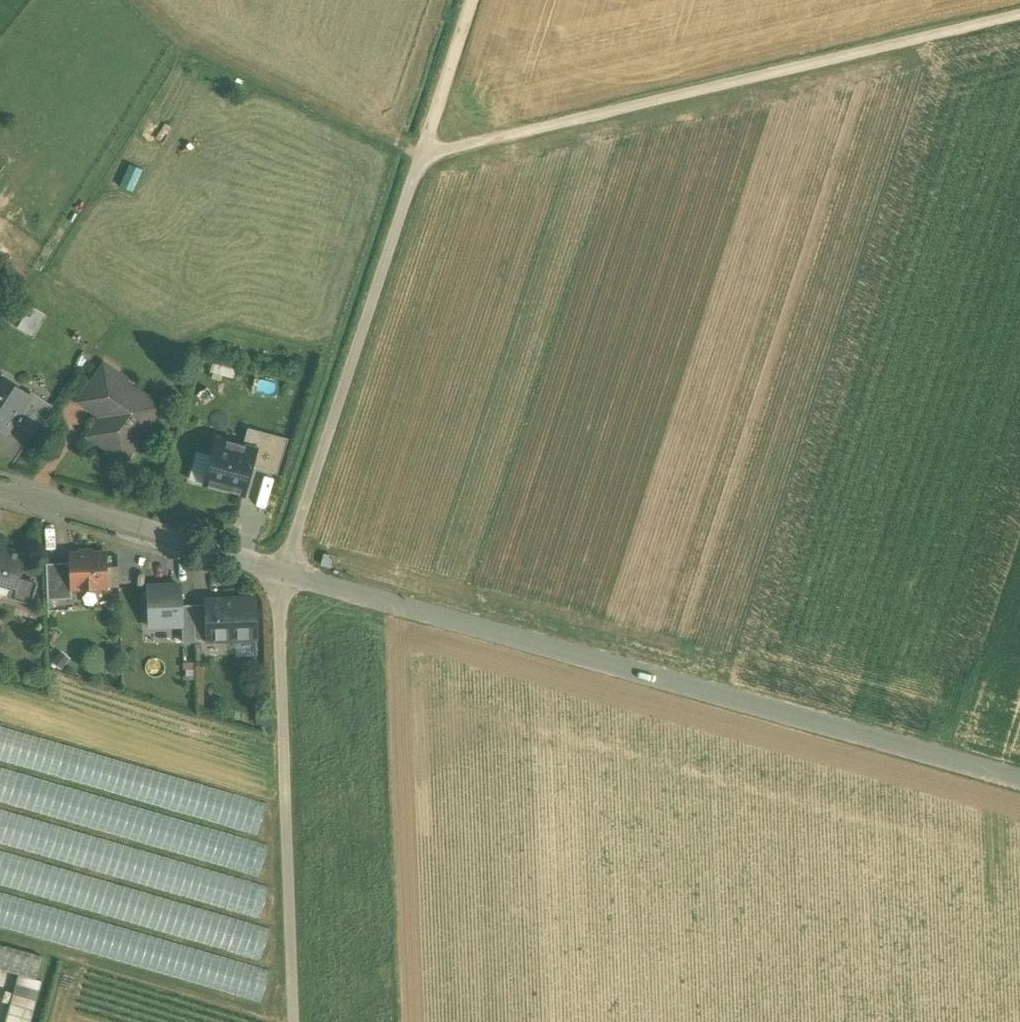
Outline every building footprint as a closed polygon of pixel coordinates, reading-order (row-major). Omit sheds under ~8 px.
[(31,333),(39,311),(19,304),(11,327),(31,333)] [(105,364),(88,388),(103,399),(120,374),(105,364)] [(163,403),(120,374),(103,399),(110,404),(101,418),(88,437),(124,461),(163,403)] [(5,433),(13,422),(30,397),(0,377),(0,430),(5,433)] [(103,399),(88,388),(78,403),(101,418),(110,404),(103,399)] [(52,406),(32,393),(30,397),(13,422),(32,435),(52,406)] [(249,427),(244,446),(258,450),(253,467),(279,474),(289,438),(249,427)] [(244,446),(217,439),(204,484),(246,495),(253,467),(258,450),(244,446)] [(0,549),(0,583),(12,586),(18,588),(21,579),(27,556),(0,549)] [(106,552),(70,554),(70,563),(71,589),(107,588),(106,552)] [(70,563),(46,564),(47,600),(72,599),(71,589),(70,563)] [(36,583),(21,579),(18,588),(17,592),(15,591),(13,599),(31,604),(36,583)] [(182,606),(181,585),(148,586),(149,627),(183,626),(182,606)] [(254,599),(206,600),(207,604),(208,641),(256,639),(254,599)] [(207,604),(194,605),(196,642),(208,641),(207,604)] [(196,642),(194,605),(182,606),(183,626),(183,643),(196,642)] [(0,727),(0,761),(257,827),(266,796),(0,727)] [(15,911),(0,920),(0,929),(259,996),(265,972),(120,934),(110,918),(259,956),(268,921),(258,919),(268,879),(257,876),(266,841),(232,832),(228,825),(0,766),(0,907),(15,911)] [(43,953),(0,943),(0,994),(7,996),(1,1021),(26,1021),(43,953)]
